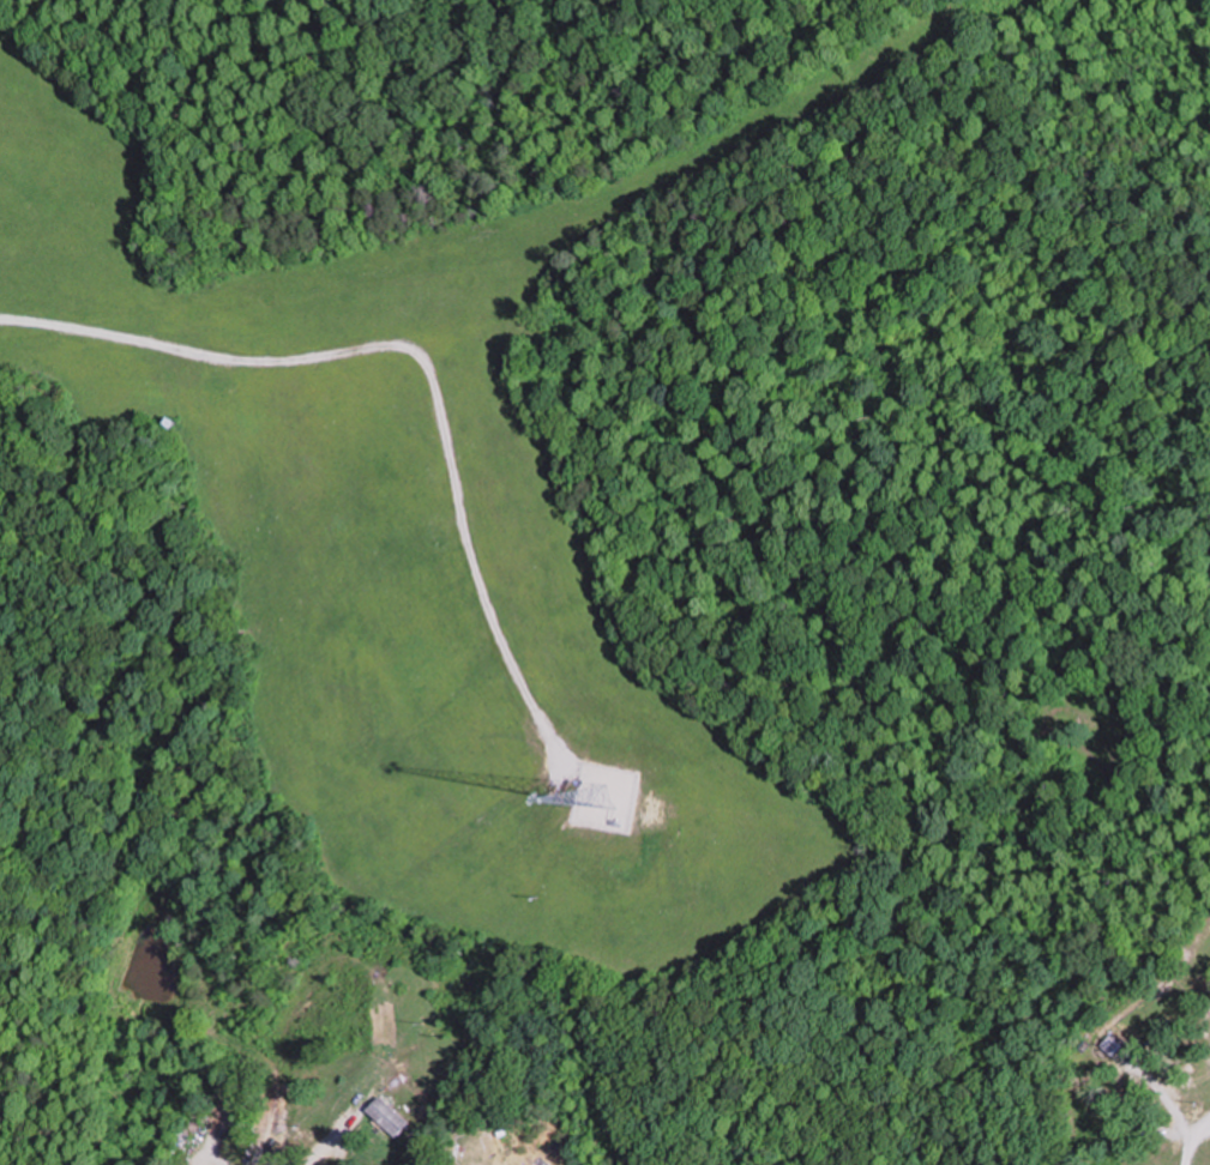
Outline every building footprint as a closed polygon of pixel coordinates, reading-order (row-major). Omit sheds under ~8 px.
[(1108,1040),(1116,1031),(1127,1042),(1119,1051),(1108,1040)] [(401,1137),(414,1123),(390,1100),(377,1114),(401,1137)]
